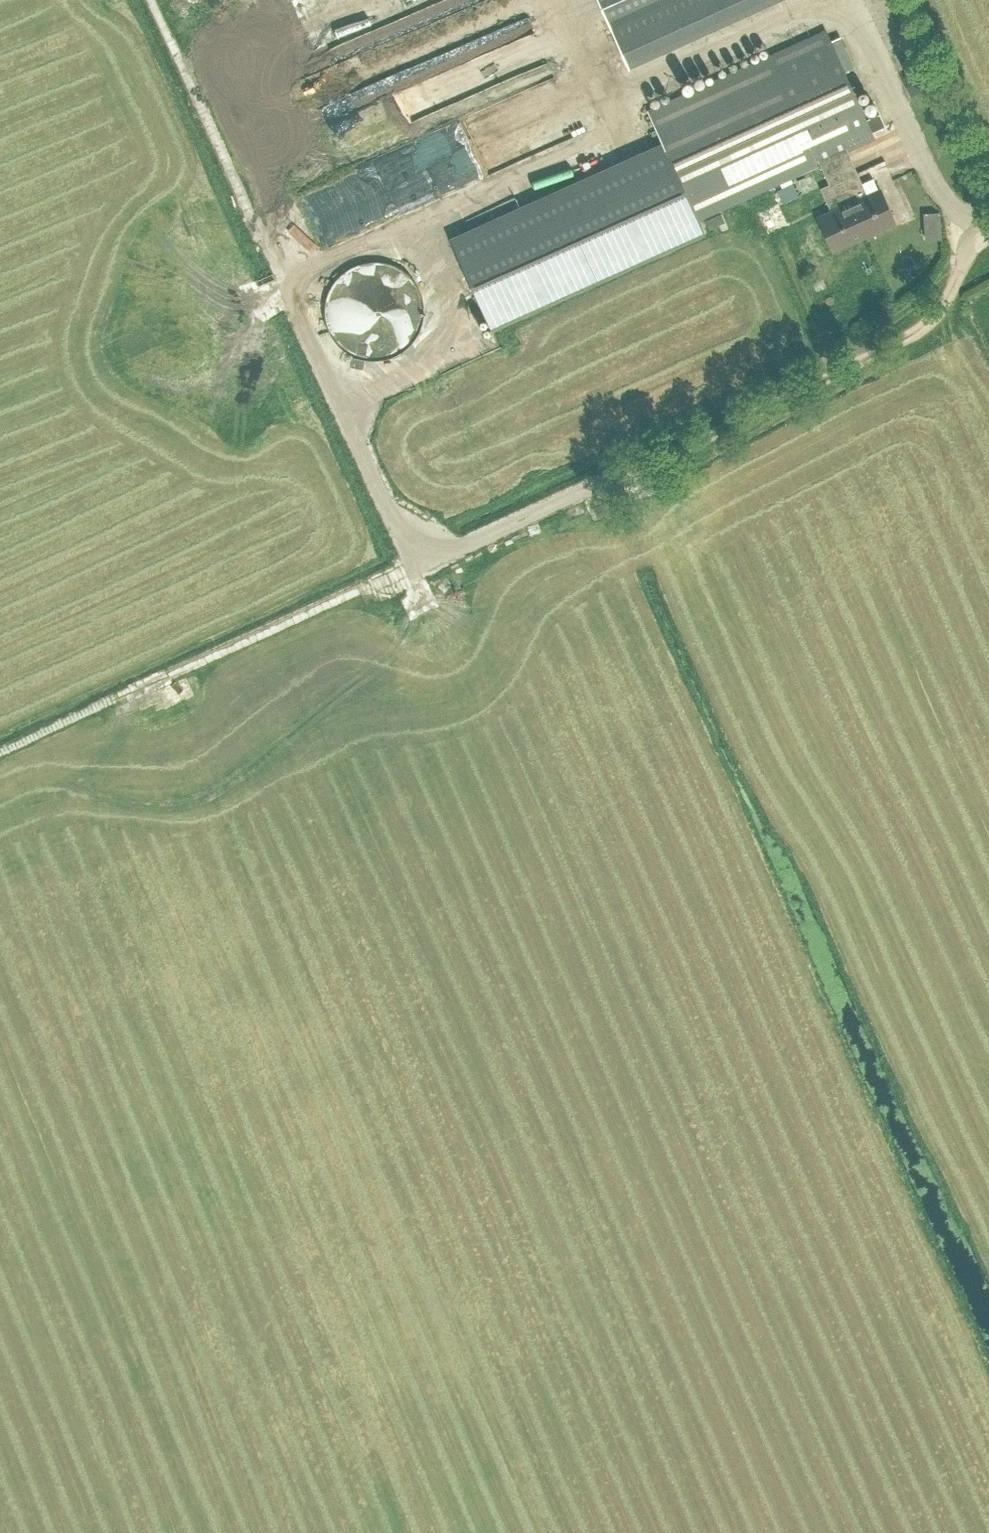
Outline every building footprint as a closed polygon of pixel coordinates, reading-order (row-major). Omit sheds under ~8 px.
[(606,19),(649,0),(597,0),(606,19)] [(606,19),(628,67),(776,0),(649,0),(606,19)] [(661,141),(449,237),(492,331),(706,233),(699,218),(819,164),(829,184),(819,189),(829,211),(816,217),(832,251),(894,223),(879,189),(877,190),(872,178),(859,184),(844,151),(874,138),(843,71),(854,66),(840,36),(830,41),(825,31),(648,111),(661,141)] [(543,57),(477,85),(484,101),(452,114),(462,137),(513,116),(503,92),(549,72),(543,57)] [(554,112),(551,107),(533,115),(543,138),(590,116),(582,99),(554,112)] [(418,135),(431,162),(463,147),(449,119),(418,135)] [(689,273),(698,268),(689,248),(679,252),(689,273)] [(325,301),(324,311),(325,320),(327,328),(331,337),(337,344),(344,350),(352,355),(360,358),(369,360),(378,360),(387,358),(396,355),(404,350),(410,344),(416,337),(420,328),(422,320),(423,310),(422,301),(420,293),(416,284),(410,277),(404,271),(396,266),(387,263),(378,261),(369,261),(360,263),(352,266),(344,271),(337,277),(331,284),(327,293),(325,301)]
